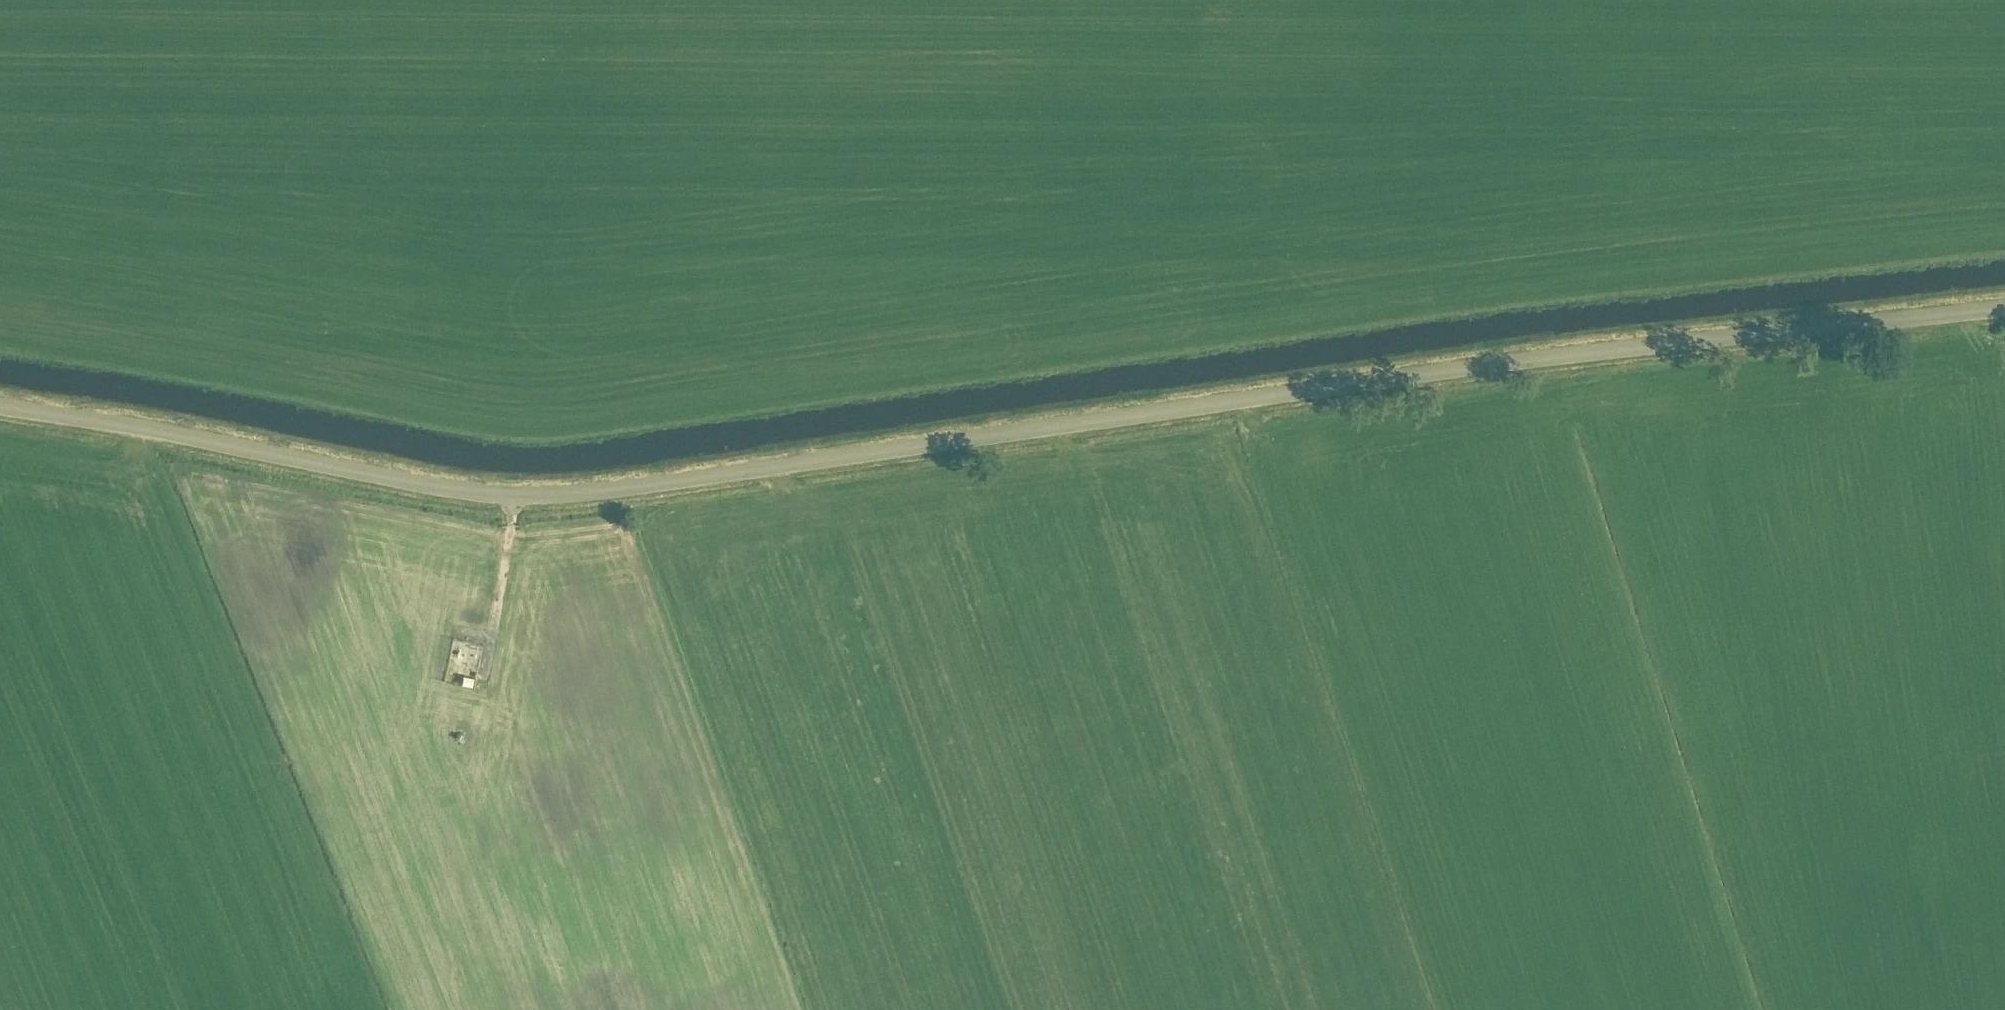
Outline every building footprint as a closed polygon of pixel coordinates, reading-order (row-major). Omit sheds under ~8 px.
[(474,678),(463,676),(462,685),(472,687),(474,678)]
